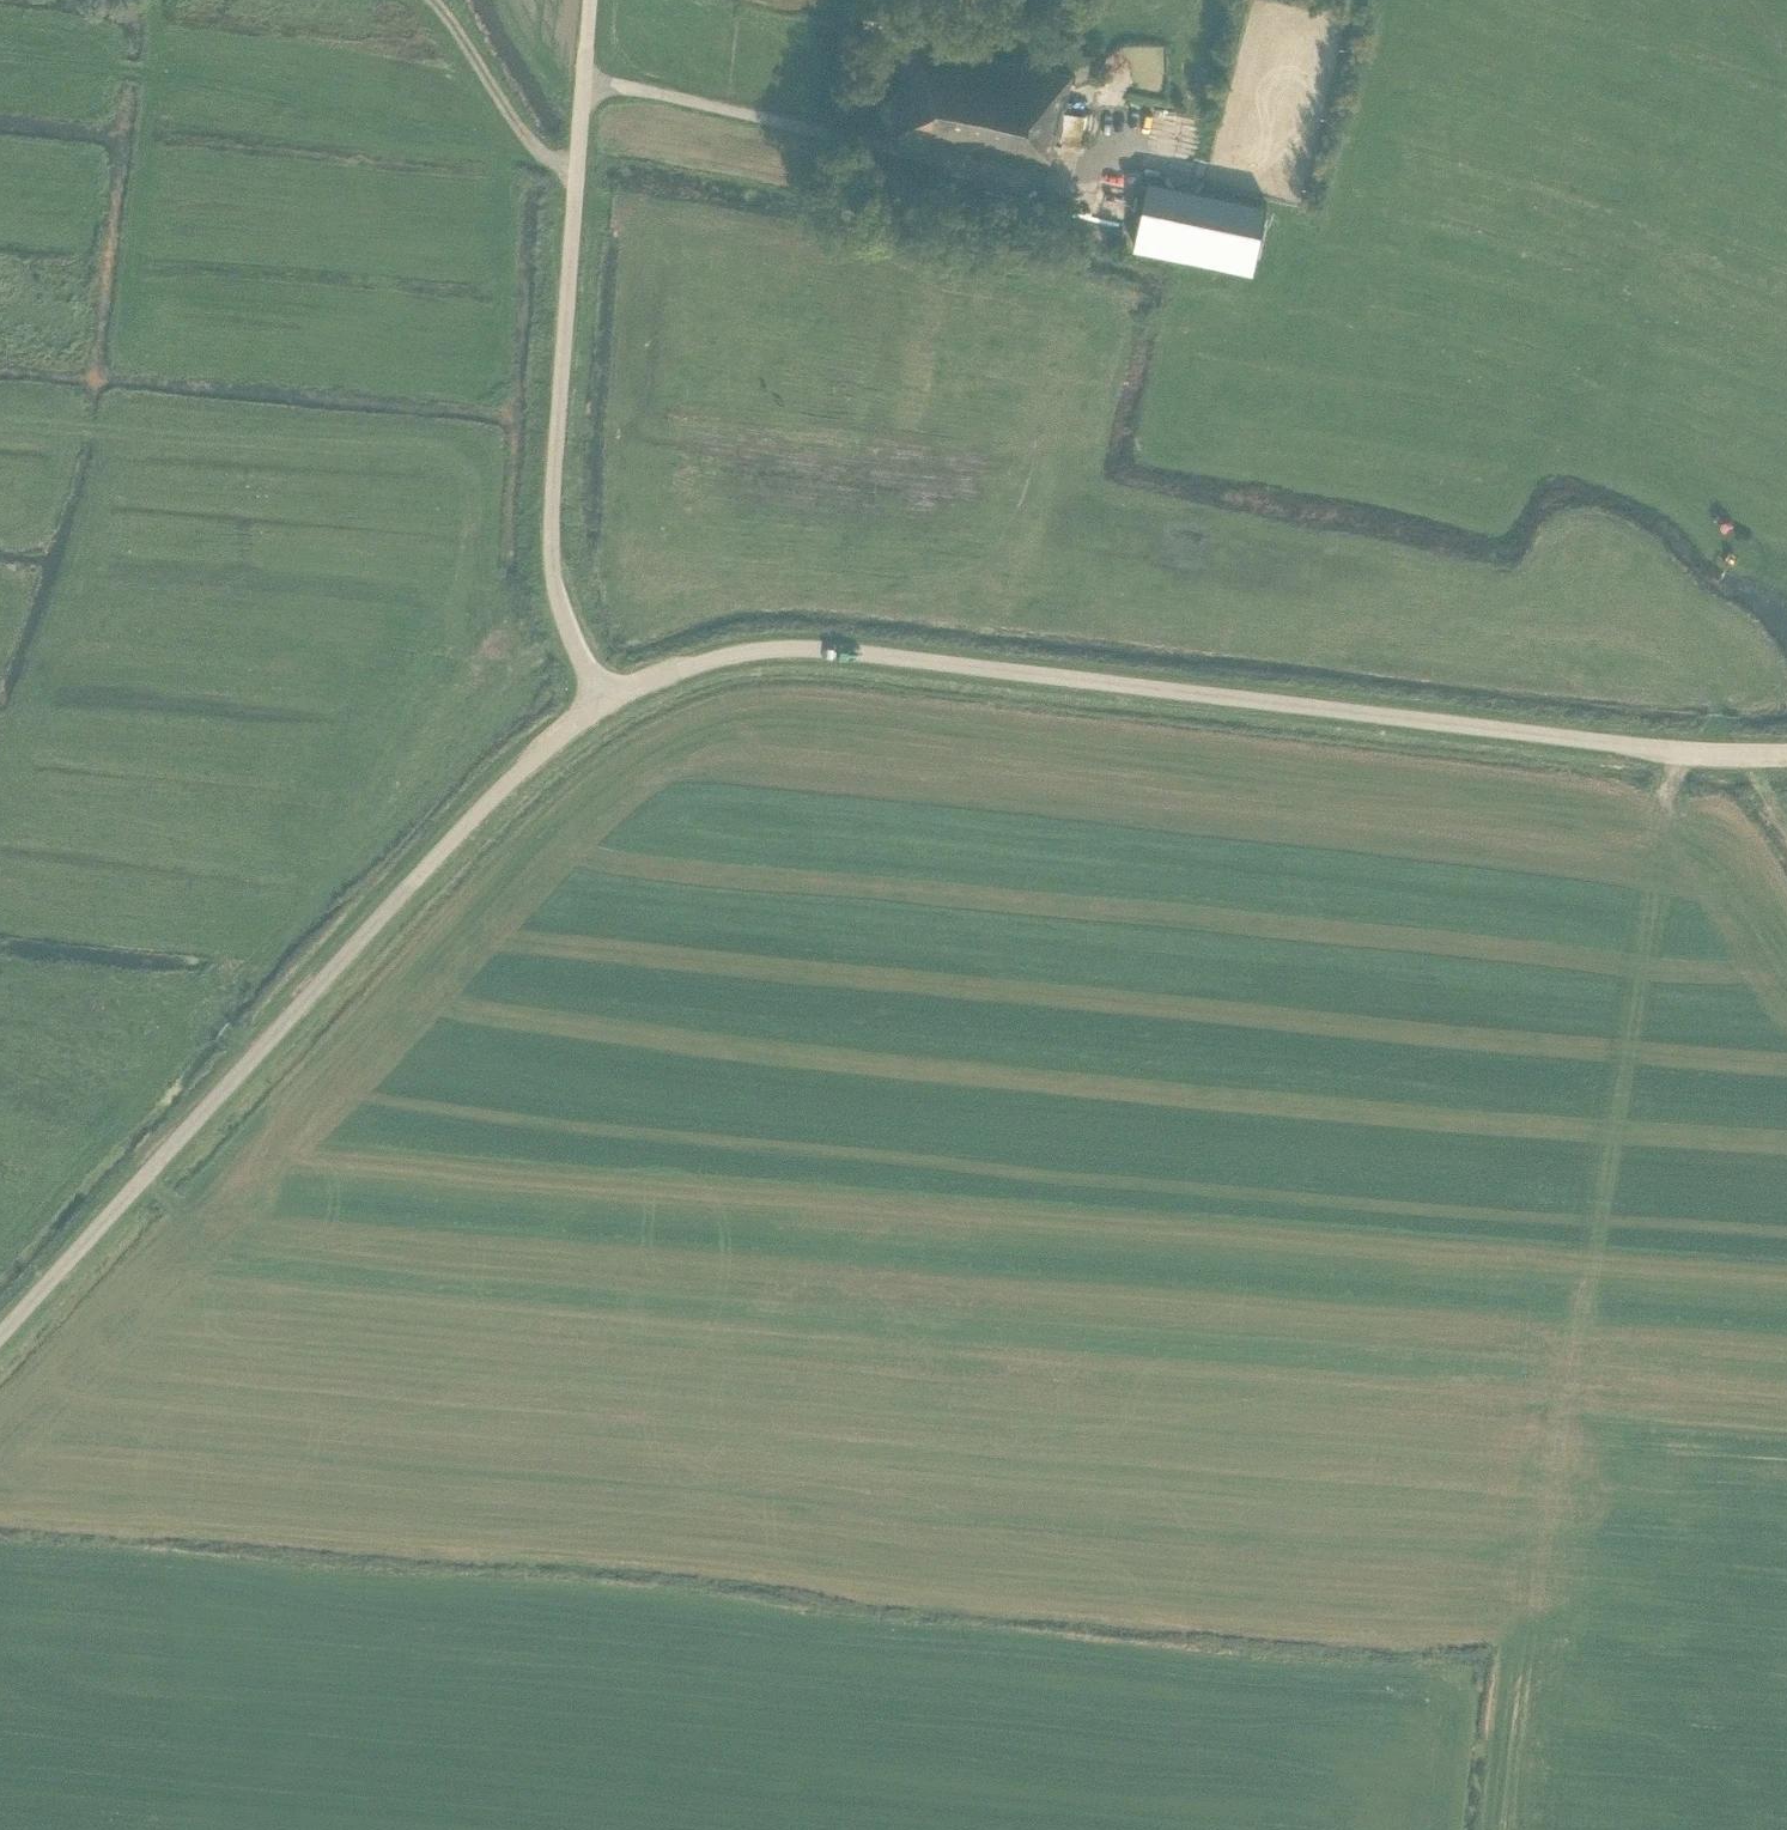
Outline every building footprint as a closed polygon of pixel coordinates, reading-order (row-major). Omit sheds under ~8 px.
[(1059,140),(1080,143),(1086,114),(1065,110),(1072,72),(941,47),(940,51),(916,46),(899,135),(1049,164),(1055,137),(1059,138),(1059,140)] [(1149,176),(1134,244),(1253,269),(1267,201),(1149,176)]
